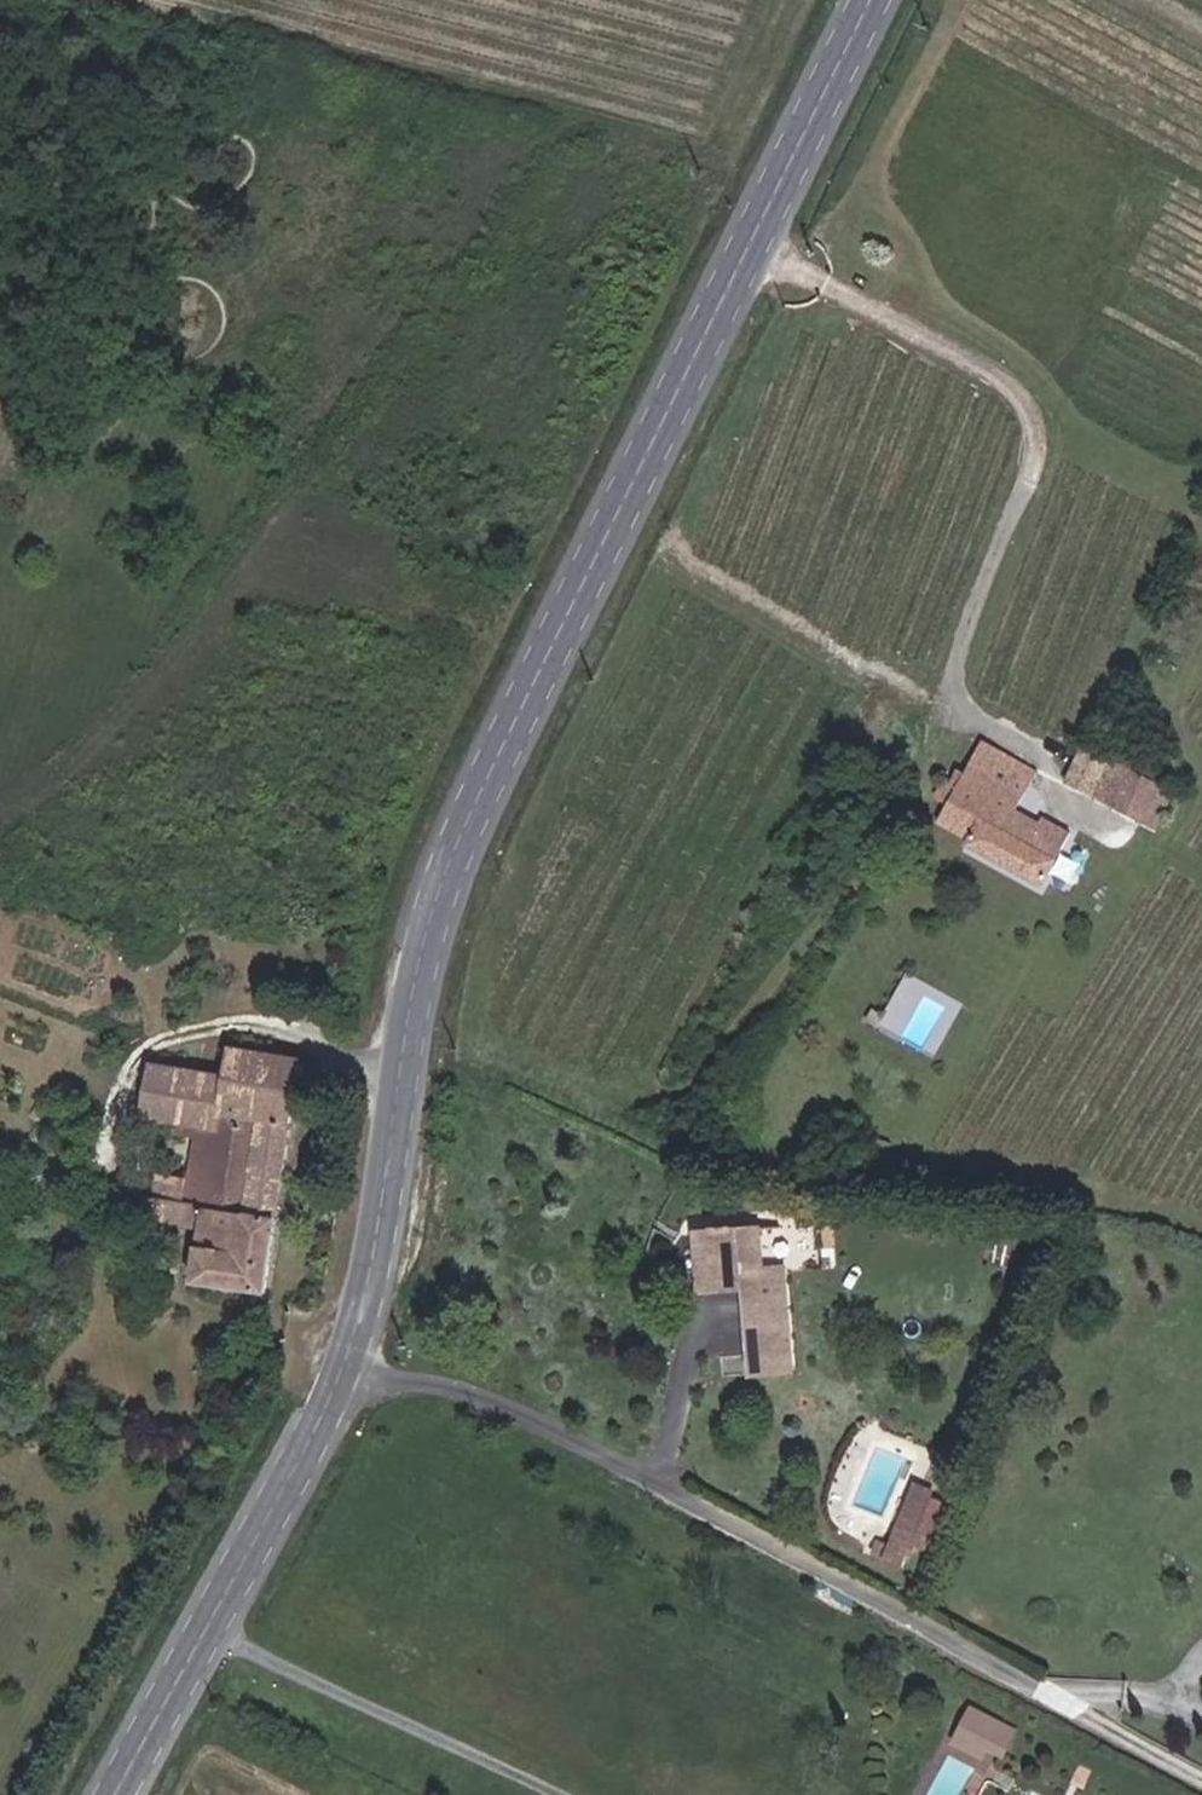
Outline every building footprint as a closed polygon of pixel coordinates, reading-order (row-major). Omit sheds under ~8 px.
[(1047,821),(1043,823),(1021,815),(1037,772),(983,745),(964,788),(948,791),(942,803),(951,812),(941,829),(1045,885),(1073,834),(1047,821)] [(1176,789),(1136,773),(1081,751),(1069,782),(1163,820),(1176,789)] [(186,1292),(266,1302),(286,1096),(263,1092),(267,1062),(226,1055),(221,1086),(145,1073),(140,1124),(171,1128),(165,1182),(154,1180),(152,1206),(145,1205),(143,1225),(192,1237),(186,1292)] [(263,1092),(286,1096),(290,1065),(267,1062),(263,1092)] [(779,1272),(759,1271),(756,1229),(702,1229),(704,1287),(736,1286),(739,1376),(783,1374),(779,1272)] [(900,1561),(918,1567),(936,1513),(918,1507),(900,1561)] [(945,1516),(936,1513),(918,1567),(900,1561),(892,1584),(921,1593),(928,1570),(943,1575),(959,1525),(944,1520),(945,1516)] [(1005,1759),(1017,1734),(974,1711),(961,1736),(988,1750),(1005,1759)] [(954,1749),(981,1763),(988,1750),(961,1736),(954,1749)]
